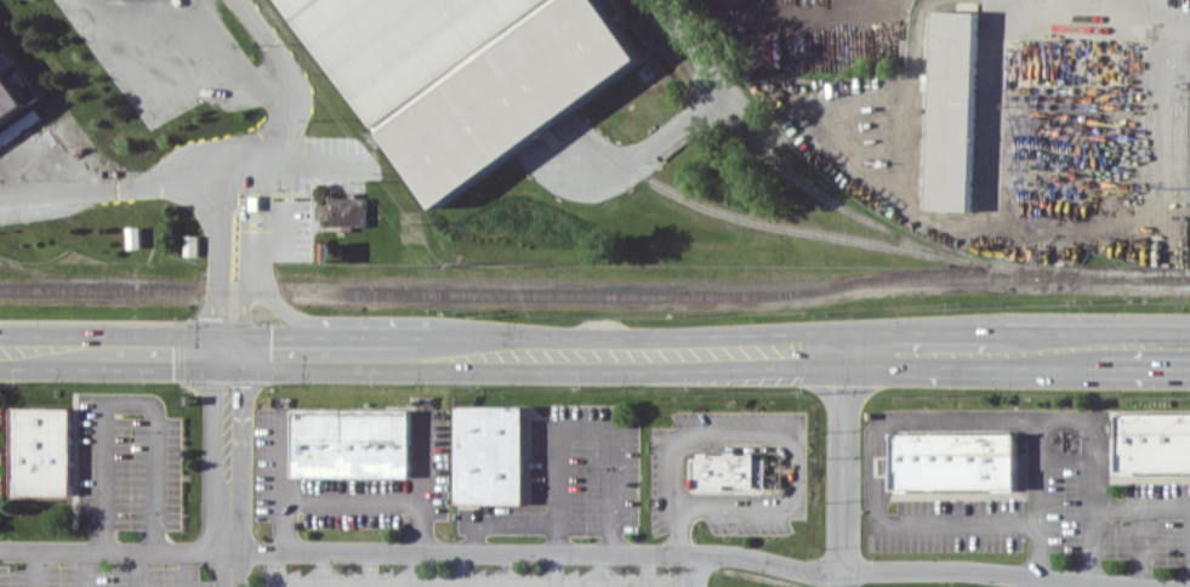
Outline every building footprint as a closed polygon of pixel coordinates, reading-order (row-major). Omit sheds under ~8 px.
[(438,206),(287,0),(599,0),(642,58),(563,115),(438,206)] [(978,11),(936,10),(931,210),(973,211),(978,11)] [(32,101),(0,124),(0,57),(32,101)] [(35,108),(0,135),(0,140),(3,144),(41,115),(35,108)] [(367,198),(330,197),(330,205),(319,204),(318,219),(330,219),(330,225),(365,226),(367,198)] [(528,406),(459,405),(458,502),(526,503),(528,406)] [(73,495),(74,408),(15,407),(13,494),(73,495)] [(412,477),(413,410),(295,408),(295,476),(412,477)] [(1189,472),(1189,413),(1117,413),(1117,472),(1189,472)] [(893,433),(893,489),(1017,488),(1017,432),(893,433)] [(766,486),(766,455),(694,456),(694,488),(737,488),(737,486),(766,486)]
